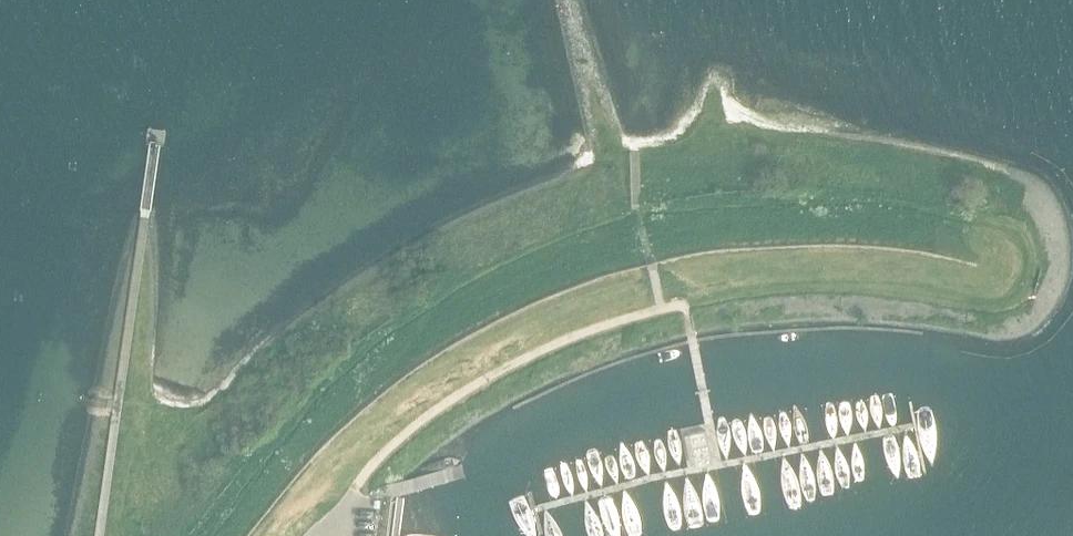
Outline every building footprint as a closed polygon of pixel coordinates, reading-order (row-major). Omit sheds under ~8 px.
[(686,434),(692,464),(707,460),(701,431),(686,434)]
